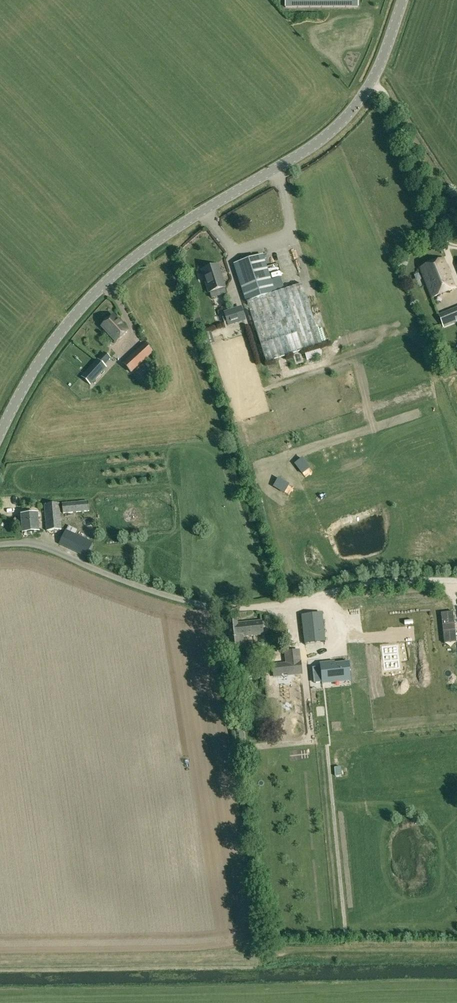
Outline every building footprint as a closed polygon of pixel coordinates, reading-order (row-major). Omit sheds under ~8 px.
[(247,302),(275,293),(262,255),(234,264),(246,303),(247,302)] [(443,259),(420,269),(432,299),(456,289),(443,259)] [(216,266),(216,265),(209,267),(210,268),(202,271),(209,293),(225,288),(218,266),(216,266)] [(275,293),(247,302),(266,363),(322,345),(302,284),(275,293)] [(438,315),(443,328),(456,322),(456,307),(438,315)] [(201,325),(197,311),(191,312),(196,327),(201,325)] [(233,314),(225,316),(228,327),(236,324),(233,314)] [(114,316),(101,327),(116,343),(128,332),(114,316)] [(145,343),(141,347),(123,364),(131,372),(143,362),(149,356),(153,352),(145,343)] [(102,354),(98,359),(97,359),(81,376),(91,385),(107,368),(102,364),(107,358),(102,354)] [(253,384),(260,386),(263,373),(256,371),(253,384)] [(310,468),(302,457),(294,463),(302,474),(310,468)] [(289,485),(277,478),(273,486),(284,493),(289,485)] [(63,514),(89,512),(88,502),(62,504),(63,514)] [(61,530),(59,504),(44,504),(46,530),(61,530)] [(37,514),(21,515),(23,533),(39,531),(37,514)] [(66,530),(59,544),(86,557),(93,543),(66,530)] [(324,641),(321,614),(302,616),(305,643),(324,641)] [(394,619),(395,629),(401,628),(401,625),(408,625),(407,617),(394,619)] [(227,621),(230,646),(244,644),(243,637),(263,635),(261,621),(237,623),(236,620),(227,621)] [(384,670),(400,668),(399,660),(397,644),(382,646),(384,670)] [(351,662),(323,665),(325,682),(353,679),(351,662)] [(278,745),(279,755),(300,754),(300,745),(278,745)]
